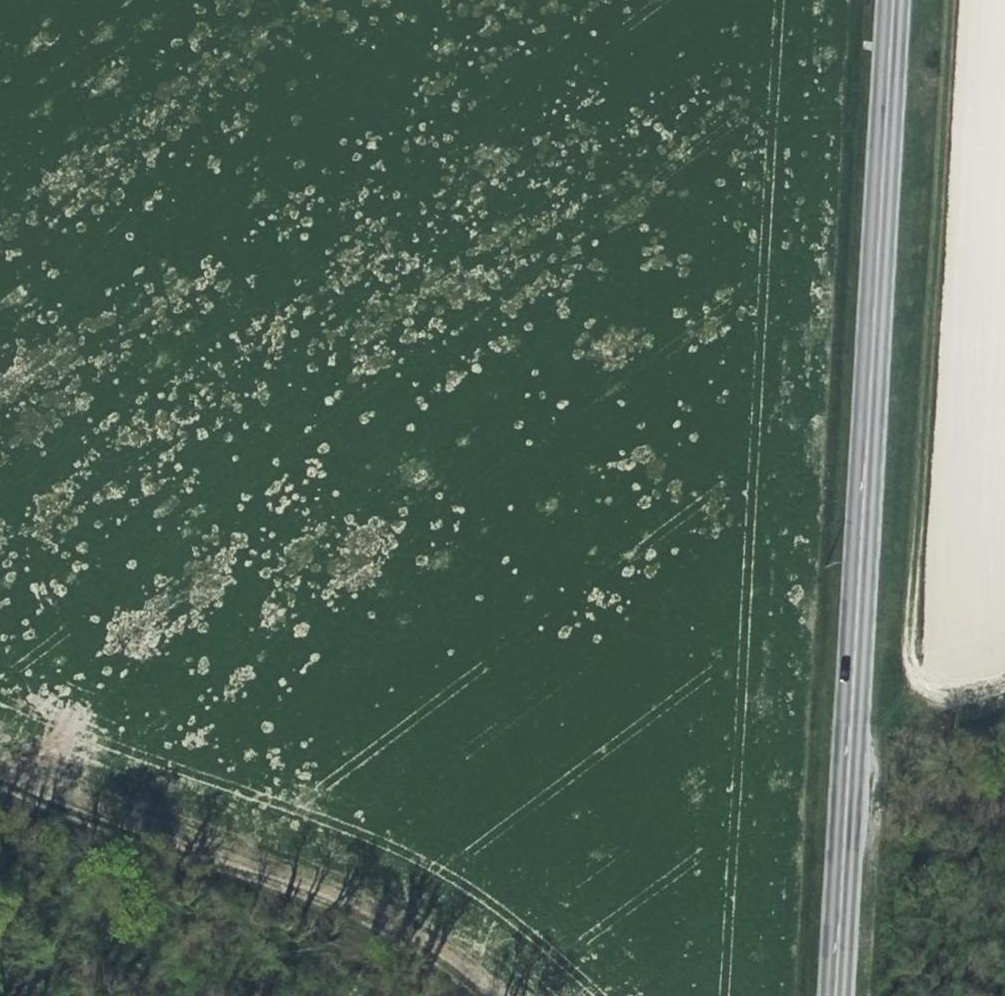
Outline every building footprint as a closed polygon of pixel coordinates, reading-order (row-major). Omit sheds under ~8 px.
[(1003,648),(968,647),(968,681),(1003,681),(1003,648)]
